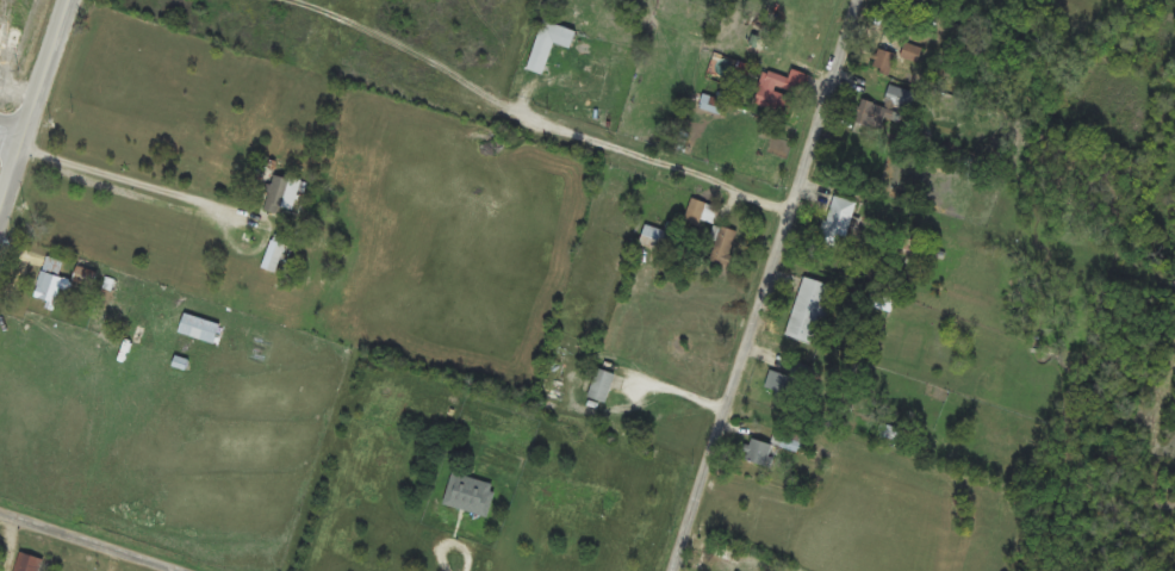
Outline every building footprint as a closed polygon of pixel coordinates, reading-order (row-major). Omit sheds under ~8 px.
[(527,70),(544,76),(555,44),(571,50),(578,32),(544,21),(527,70)] [(903,56),(917,62),(921,50),(907,44),(903,56)] [(897,56),(879,49),(871,69),(888,76),(897,56)] [(790,78),(764,70),(754,105),(791,116),(797,96),(801,98),(808,74),(793,70),(790,78)] [(916,93),(891,85),(885,104),(910,111),(916,93)] [(856,120),(890,131),(897,111),(862,101),(856,120)] [(283,209),(295,211),(302,181),(272,174),(264,212),(282,216),(283,209)] [(857,202),(832,195),(819,242),(844,249),(857,202)] [(708,204),(693,199),(685,221),(700,227),(708,204)] [(640,245),(662,252),(668,232),(647,225),(640,245)] [(707,257),(726,267),(742,235),(723,226),(707,257)] [(287,245),(271,240),(262,269),(278,274),(287,245)] [(75,283),(96,287),(100,273),(78,268),(75,283)] [(69,291),(52,270),(31,288),(47,308),(69,291)] [(821,317),(824,318),(834,287),(804,278),(787,337),(812,344),(821,317)] [(221,325),(185,313),(179,333),(215,344),(221,325)] [(801,394),(785,367),(761,380),(770,396),(777,408),(801,394)] [(588,398),(606,405),(617,376),(598,369),(588,398)] [(773,446),(751,439),(745,461),(767,467),(773,446)] [(444,504),(488,517),(497,486),(453,473),(444,504)] [(970,528),(963,497),(954,499),(962,530),(970,528)] [(44,559),(20,552),(14,570),(41,570),(44,559)]
